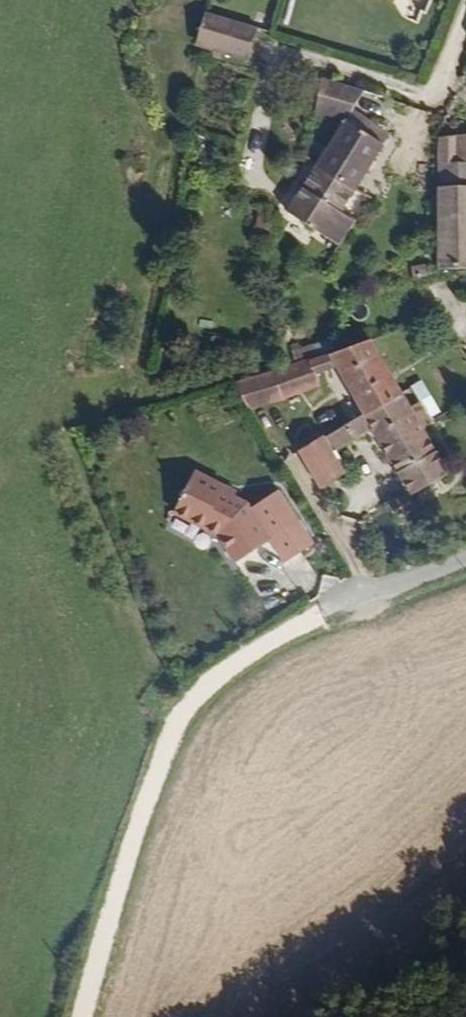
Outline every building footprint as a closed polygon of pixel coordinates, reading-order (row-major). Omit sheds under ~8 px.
[(246,32),(194,17),(184,49),(236,64),(246,32)] [(314,111),(351,121),(361,89),(323,78),(314,111)] [(344,195),(374,145),(337,122),(274,227),(325,257),(358,203),(344,195)] [(438,136),(437,162),(465,162),(465,134),(438,136)] [(437,162),(437,186),(465,186),(465,162),(437,162)] [(437,186),(438,269),(465,269),(465,186),(437,186)] [(403,396),(383,360),(388,355),(383,345),(374,346),(370,339),(237,386),(252,411),(324,386),(319,376),(334,369),(362,419),(403,396)] [(436,410),(418,385),(403,396),(423,432),(433,426),(427,416),(436,410)] [(423,432),(403,396),(362,419),(300,454),(321,491),(344,476),(334,457),(372,432),(411,499),(449,478),(423,432)] [(301,519),(280,487),(255,505),(227,489),(226,481),(197,466),(175,510),(219,534),(235,563),(269,541),(301,519)] [(316,543),(301,519),(269,541),(283,564),(316,543)]
